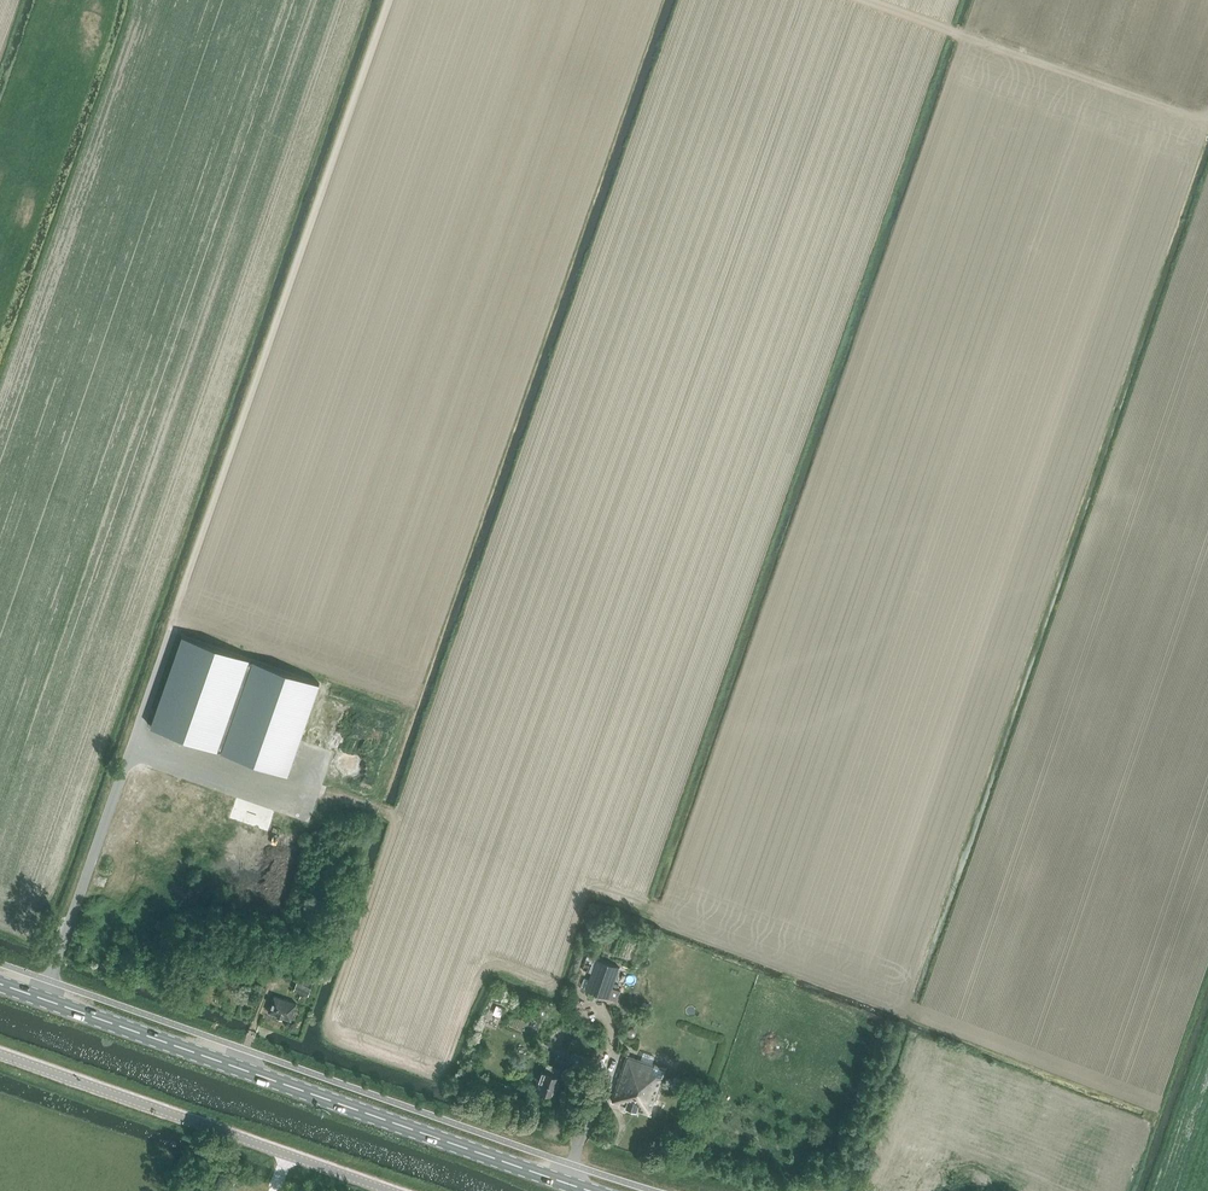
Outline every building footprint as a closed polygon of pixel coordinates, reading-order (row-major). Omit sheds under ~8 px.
[(249,659),(183,635),(151,727),(177,736),(178,734),(191,739),(191,741),(248,760),(248,759),(262,764),(261,765),(288,774),(292,762),(290,762),(294,751),(296,752),(320,683),(253,660),(253,661),(249,660),(249,659)] [(585,990),(609,999),(617,1002),(621,991),(613,989),(620,968),(596,959),(585,990)] [(294,990),(308,995),(313,982),(305,979),(303,984),(297,982),(294,990)] [(269,1012),(291,1020),(296,1004),(274,996),(269,1012)] [(568,1065),(586,1071),(590,1059),(572,1053),(568,1065)] [(612,1101),(651,1114),(665,1068),(627,1055),(612,1101)] [(553,1066),(547,1064),(544,1072),(542,1071),(538,1081),(541,1082),(538,1089),(554,1095),(563,1069),(562,1069),(565,1062),(555,1058),(553,1066)]
